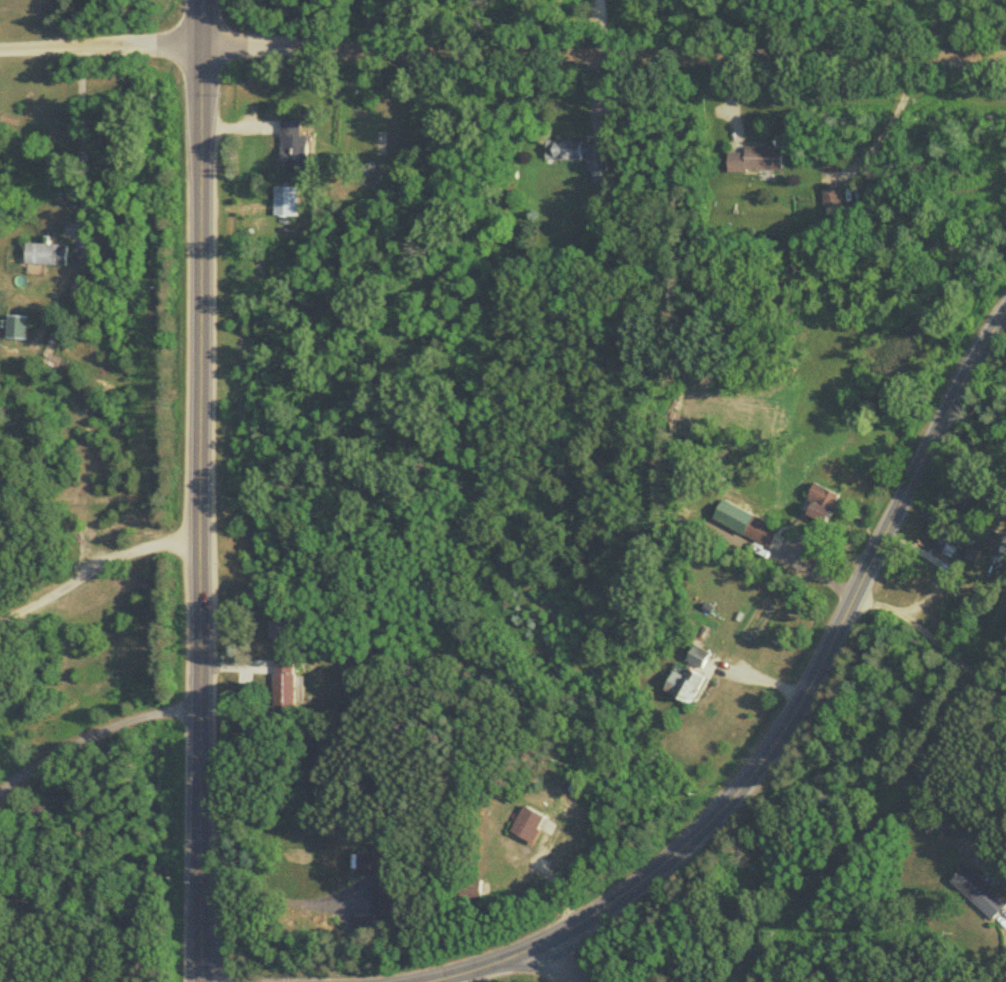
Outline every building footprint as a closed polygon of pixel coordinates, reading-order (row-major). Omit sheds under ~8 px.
[(309,135),(303,135),(303,121),(283,121),(283,169),(309,169),(309,135)] [(608,144),(547,142),(547,160),(588,161),(588,174),(607,174),(608,144)] [(783,146),(746,146),(746,153),(729,153),(729,171),(783,171),(783,146)] [(823,185),(824,206),(841,206),(840,185),(823,185)] [(299,187),(275,187),(275,216),(299,216),(299,187)] [(67,245),(27,245),(27,265),(67,265),(67,245)] [(810,516),(829,525),(842,496),(815,484),(810,497),(817,500),(810,516)] [(780,527),(753,516),(745,536),(771,547),(780,527)] [(956,549),(947,545),(956,526),(936,517),(924,544),(953,556),(956,549)] [(287,638),(287,621),(270,621),(270,638),(287,638)] [(711,654),(698,646),(689,661),(702,669),(711,654)] [(275,707),(296,707),(296,661),(275,661),(275,707)] [(706,677),(677,663),(663,691),(693,705),(706,677)] [(511,831),(532,844),(548,819),(527,806),(511,831)] [(994,923),(1001,916),(1005,920),(1005,919),(1005,905),(965,867),(951,882),(994,923)]
